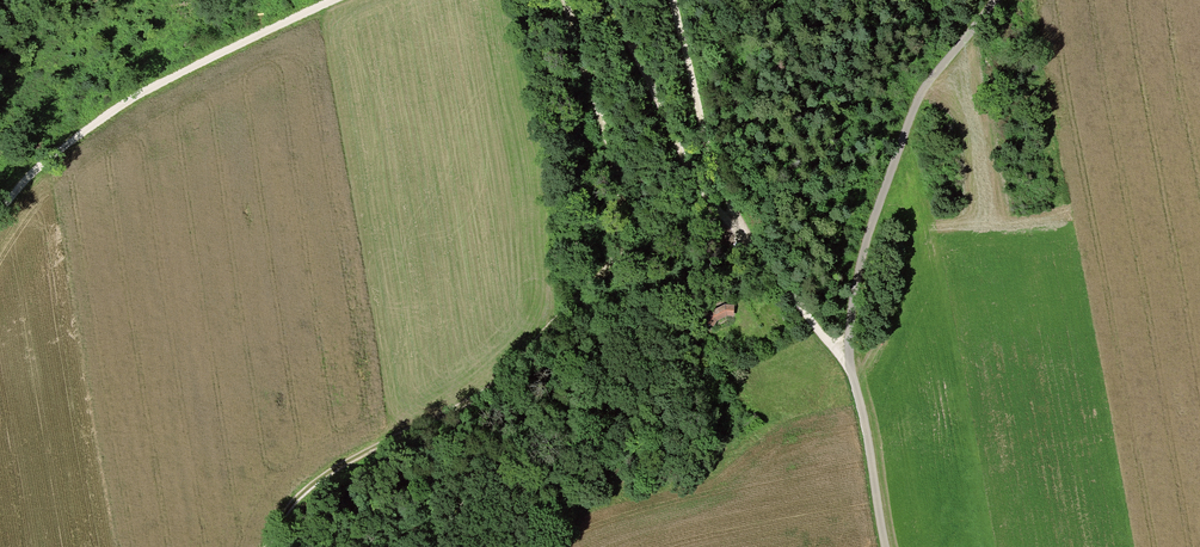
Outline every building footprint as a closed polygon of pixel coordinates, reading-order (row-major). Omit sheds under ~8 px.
[(709,315),(705,321),(711,325),(714,321),(726,315),(731,315),(732,308),(724,308),(709,315)]
